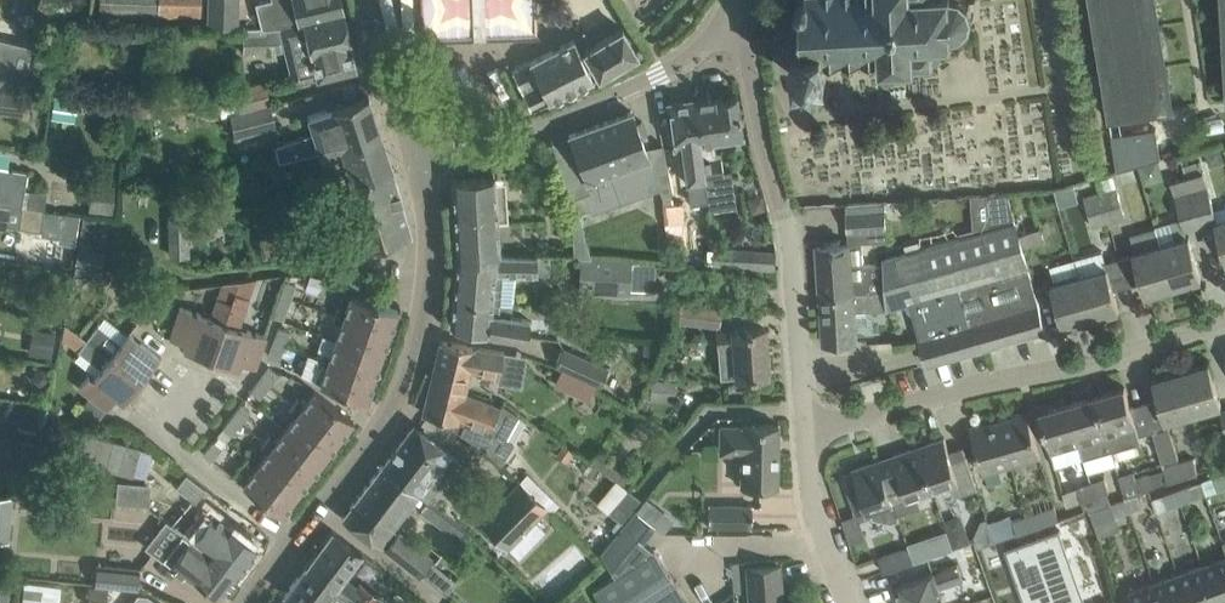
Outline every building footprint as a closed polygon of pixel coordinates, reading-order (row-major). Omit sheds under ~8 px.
[(158,19),(158,17),(202,18),(202,0),(111,0),(111,19),(158,19)] [(236,25),(237,0),(208,0),(207,24),(236,25)] [(343,11),(340,0),(266,0),(255,3),(261,27),(261,28),(279,28),(298,23),(343,11)] [(798,3),(801,7),(802,15),(798,15),(799,34),(802,33),(803,47),(792,48),(796,79),(827,75),(825,62),(878,59),(878,70),(884,69),(883,69),(892,68),(891,73),(905,72),(904,68),(913,67),(914,68),(916,68),(915,65),(934,64),(933,61),(935,60),(938,56),(939,54),(939,51),(938,48),(936,44),(952,43),(952,39),(962,36),(970,28),(973,17),(969,6),(964,0),(798,0),(798,3)] [(1110,118),(1118,117),(1170,108),(1170,107),(1166,84),(1161,85),(1158,69),(1164,68),(1160,43),(1154,44),(1151,28),(1157,27),(1153,3),(1147,4),(1147,0),(1090,0),(1110,118)] [(292,83),(332,75),(356,69),(350,48),(351,47),(343,11),(298,23),(279,28),(261,28),(245,28),(245,51),(284,50),(292,83)] [(583,51),(598,76),(636,54),(621,28),(583,51)] [(23,71),(29,44),(0,37),(0,65),(23,71)] [(511,70),(530,109),(592,79),(573,40),(511,70)] [(6,84),(19,88),(23,71),(0,65),(0,83),(6,84)] [(235,87),(240,109),(270,102),(265,81),(235,87)] [(23,115),(27,90),(0,87),(0,112),(23,115)] [(693,100),(706,195),(709,210),(736,206),(731,170),(723,171),(721,157),(716,158),(713,141),(742,137),(735,94),(693,100)] [(312,133),(275,146),(280,161),(318,151),(319,152),(335,148),(341,147),(381,135),(367,96),(331,108),(331,109),(307,117),(312,133)] [(681,199),(706,195),(693,100),(668,103),(671,127),(674,147),(687,145),(689,162),(684,163),(686,179),(679,180),(681,199)] [(270,102),(240,109),(229,111),(236,136),(276,126),(270,102)] [(570,138),(553,144),(552,140),(550,141),(575,214),(587,210),(589,215),(658,191),(659,193),(669,190),(660,143),(645,148),(641,136),(646,134),(642,122),(636,124),(631,112),(568,135),(570,138)] [(1118,129),(1122,156),(1141,153),(1137,126),(1118,129)] [(324,171),(330,189),(351,182),(351,181),(392,167),(381,135),(341,147),(335,148),(341,165),(324,171)] [(330,189),(340,220),(402,203),(392,167),(351,181),(351,182),(330,189)] [(6,204),(7,203),(44,208),(46,192),(23,189),(26,172),(0,168),(0,203),(6,204)] [(1186,177),(1201,225),(1215,221),(1217,221),(1203,172),(1186,177)] [(1103,192),(1100,192),(1109,223),(1125,219),(1114,175),(1100,179),(1103,192)] [(494,176),(451,179),(456,257),(497,256),(499,256),(494,176)] [(1186,177),(1170,181),(1185,230),(1201,225),(1186,177)] [(89,210),(111,213),(114,186),(92,183),(89,210)] [(1059,202),(1078,201),(1077,184),(1058,185),(1059,202)] [(1109,223),(1100,192),(1085,196),(1093,227),(1109,223)] [(986,195),(988,226),(1014,219),(1013,213),(1008,193),(986,195)] [(80,232),(82,215),(44,210),(44,208),(7,203),(6,204),(0,203),(0,227),(8,228),(8,227),(42,231),(43,227),(80,232)] [(402,203),(340,220),(339,220),(347,245),(366,239),(368,248),(411,234),(402,203)] [(663,205),(664,223),(683,222),(682,204),(663,205)] [(816,248),(820,297),(872,293),(871,270),(876,265),(864,265),(862,242),(888,241),(887,236),(885,210),(846,213),(848,240),(849,245),(816,248)] [(80,232),(75,263),(100,269),(104,252),(98,250),(104,216),(83,213),(80,232)] [(169,216),(169,256),(188,256),(187,215),(169,216)] [(1217,221),(1215,221),(1224,256),(1224,218),(1217,221)] [(188,224),(193,243),(208,238),(203,220),(188,224)] [(884,264),(887,307),(911,301),(928,365),(1046,331),(1015,222),(884,260),(885,264),(884,264)] [(1039,224),(1022,229),(1028,247),(1044,241),(1039,224)] [(1161,244),(1156,228),(1130,235),(1135,252),(1133,253),(1145,294),(1173,286),(1161,244)] [(293,231),(259,238),(265,265),(299,258),(293,231)] [(1189,236),(1161,244),(1173,286),(1201,278),(1189,236)] [(585,239),(573,239),(574,257),(580,257),(591,257),(585,239)] [(714,265),(776,269),(777,251),(716,248),(714,265)] [(1074,259),(1079,276),(1091,318),(1119,310),(1102,251),(1074,259)] [(456,259),(453,297),(511,303),(514,273),(536,273),(536,272),(549,273),(549,257),(536,256),(499,256),(497,256),(456,257),(456,259)] [(580,257),(578,290),(629,293),(631,260),(591,257),(580,257)] [(869,308),(887,307),(884,264),(876,265),(871,270),(872,293),(820,297),(823,343),(857,341),(854,301),(868,300),(869,308)] [(111,271),(109,284),(119,286),(134,319),(151,311),(135,277),(133,278),(130,275),(111,271)] [(1091,318),(1079,276),(1051,284),(1063,326),(1091,318)] [(281,293),(291,297),(296,283),(286,279),(281,293)] [(241,362),(254,367),(265,336),(255,332),(254,332),(238,327),(249,297),(232,292),(229,302),(210,358),(238,368),(241,362)] [(281,293),(273,315),(283,319),(291,297),(281,293)] [(339,306),(336,314),(389,333),(397,311),(351,294),(346,308),(339,306)] [(511,303),(453,297),(450,326),(527,339),(529,320),(510,316),(511,303)] [(216,298),(209,317),(181,307),(170,337),(186,343),(183,349),(210,358),(229,302),(216,298)] [(678,319),(716,325),(718,309),(680,304),(678,319)] [(341,322),(335,339),(382,355),(389,333),(336,314),(334,320),(341,322)] [(87,338),(141,379),(158,357),(128,333),(120,344),(97,326),(87,338)] [(28,354),(51,358),(56,332),(33,328),(28,354)] [(278,328),(273,342),(284,345),(288,331),(278,328)] [(732,331),(717,332),(718,345),(720,377),(767,374),(764,328),(732,330),(732,331)] [(895,333),(865,335),(866,350),(896,348),(895,333)] [(115,397),(123,403),(141,379),(87,338),(77,350),(100,368),(93,378),(88,374),(79,387),(106,408),(115,397)] [(323,350),(320,359),(374,378),(382,355),(335,339),(330,352),(323,350)] [(440,341),(429,386),(452,390),(450,398),(462,401),(465,392),(466,392),(471,370),(494,374),(498,375),(502,352),(449,343),(440,341)] [(284,345),(273,342),(268,356),(279,359),(284,345)] [(607,368),(563,348),(555,366),(562,369),(595,384),(599,385),(607,368)] [(374,378),(320,359),(319,364),(325,366),(319,384),(366,400),(374,378)] [(1209,363),(1181,371),(1193,413),(1221,405),(1209,363)] [(269,367),(260,379),(269,386),(278,374),(269,367)] [(594,386),(595,384),(562,369),(554,385),(588,400),(594,386)] [(1193,413),(1181,371),(1153,379),(1165,421),(1193,413)] [(269,386),(260,379),(251,391),(259,397),(269,386)] [(650,398),(675,399),(675,380),(651,379),(650,398)] [(429,386),(422,413),(446,419),(458,423),(458,421),(463,422),(458,432),(485,447),(500,461),(511,447),(504,442),(521,413),(505,402),(501,406),(466,392),(465,392),(462,401),(450,398),(452,390),(429,386)] [(1125,388),(1096,396),(1112,450),(1141,442),(1125,388)] [(298,398),(293,405),(338,440),(353,420),(314,390),(304,403),(298,398)] [(1096,396),(1068,404),(1084,458),(1112,450),(1096,396)] [(241,404),(232,416),(240,423),(249,411),(241,404)] [(1039,412),(1056,467),(1084,458),(1068,404),(1039,412)] [(296,414),(285,428),(324,458),(338,440),(293,405),(290,409),(296,414)] [(1027,413),(999,422),(1011,465),(1040,457),(1027,413)] [(240,423),(232,416),(223,428),(231,434),(240,423)] [(1011,465),(999,422),(970,430),(983,473),(1011,465)] [(459,459),(413,424),(381,465),(418,493),(428,500),(459,459)] [(739,486),(776,486),(778,424),(757,424),(719,424),(719,455),(740,455),(739,486)] [(1178,457),(1169,426),(1153,431),(1162,462),(1178,457)] [(270,435),(265,442),(310,477),(324,458),(285,428),(276,440),(270,435)] [(86,463),(133,475),(141,445),(93,433),(86,463)] [(944,437),(919,446),(933,488),(949,482),(955,497),(978,489),(966,456),(953,461),(944,437)] [(203,454),(211,460),(221,448),(213,441),(203,454)] [(268,451),(256,465),(296,495),(310,477),(265,442),(262,446),(268,451)] [(894,502),(893,502),(898,516),(922,508),(917,494),(933,488),(919,446),(879,460),(894,502)] [(1194,458),(1176,463),(1179,477),(1198,472),(1194,458)] [(893,502),(894,502),(879,460),(853,469),(858,483),(848,486),(857,514),(869,510),(872,519),(890,523),(900,520),(898,516),(893,502)] [(1179,477),(1176,463),(1163,467),(1167,481),(1179,477)] [(296,495),(256,465),(247,477),(241,472),(236,479),(243,483),(242,484),(281,514),(296,495)] [(418,493),(381,465),(342,517),(378,545),(418,493)] [(672,471),(672,487),(687,488),(687,471),(672,471)] [(1136,477),(1140,490),(1154,485),(1150,472),(1136,477)] [(1217,490),(1224,487),(1224,473),(1213,477),(1217,490)] [(186,476),(168,499),(192,518),(181,534),(189,539),(199,547),(237,574),(254,552),(224,529),(213,520),(222,508),(199,491),(200,486),(186,476)] [(1090,482),(1095,496),(1108,491),(1103,477),(1090,482)] [(152,503),(153,480),(121,478),(120,501),(152,503)] [(599,504),(608,512),(628,489),(618,481),(599,504)] [(481,522),(518,558),(546,529),(534,517),(545,506),(520,482),(481,522)] [(1090,482),(1077,487),(1082,500),(1095,496),(1090,482)] [(1190,485),(1177,490),(1181,503),(1195,498),(1190,485)] [(1181,503),(1177,490),(1163,495),(1168,508),(1181,503)] [(11,538),(12,492),(0,492),(0,538),(11,538)] [(1095,496),(1082,500),(1085,508),(1087,507),(1089,512),(1100,508),(1095,496)] [(1126,499),(1125,500),(1129,512),(1140,509),(1135,496),(1126,499)] [(1100,508),(1089,512),(1095,525),(1129,512),(1125,500),(1112,504),(1100,508)] [(421,512),(457,540),(465,530),(428,502),(421,512)] [(707,526),(751,527),(752,505),(708,504),(707,526)] [(1040,511),(1027,516),(1031,529),(1045,524),(1058,519),(1054,506),(1040,511)] [(1031,529),(1027,516),(1013,521),(1018,533),(1031,529)] [(978,547),(994,541),(986,518),(981,520),(974,536),(978,547)] [(592,590),(601,602),(688,602),(653,549),(643,540),(623,524),(599,554),(615,574),(592,590)] [(304,567),(335,588),(333,592),(346,601),(348,597),(355,601),(353,602),(376,602),(377,602),(374,599),(377,595),(360,583),(359,586),(345,575),(362,552),(351,544),(332,530),(304,567)] [(384,548),(419,576),(432,559),(398,531),(384,548)] [(1056,602),(1080,602),(1066,564),(1071,562),(1060,532),(1034,542),(1056,602)] [(219,597),(237,574),(199,547),(189,539),(181,534),(163,557),(191,580),(194,577),(219,597)] [(929,540),(909,547),(914,562),(934,555),(929,540)] [(1034,542),(1008,551),(1019,581),(1024,579),(1033,602),(1056,602),(1034,542)] [(879,557),(884,572),(914,562),(909,547),(879,557)] [(1203,565),(1217,602),(1220,602),(1224,601),(1224,557),(1203,565)] [(95,583),(139,588),(141,567),(98,562),(95,583)] [(897,585),(903,602),(945,602),(939,587),(963,579),(958,564),(934,573),(934,572),(920,577),(897,585)] [(1179,574),(1189,602),(1217,602),(1203,565),(1179,574)] [(748,602),(782,602),(779,566),(746,568),(748,602)] [(304,567),(284,594),(297,602),(353,602),(355,601),(348,597),(346,601),(333,592),(335,588),(304,567)] [(1154,583),(1162,602),(1189,602),(1179,574),(1154,583)] [(1154,583),(1129,592),(1133,602),(1162,602),(1154,583)] [(10,585),(0,584),(0,602),(8,602),(10,585)] [(145,592),(89,586),(88,602),(144,602),(145,592)] [(577,590),(561,602),(588,602),(577,590)] [(85,601),(71,591),(62,602),(84,602),(85,601)]
